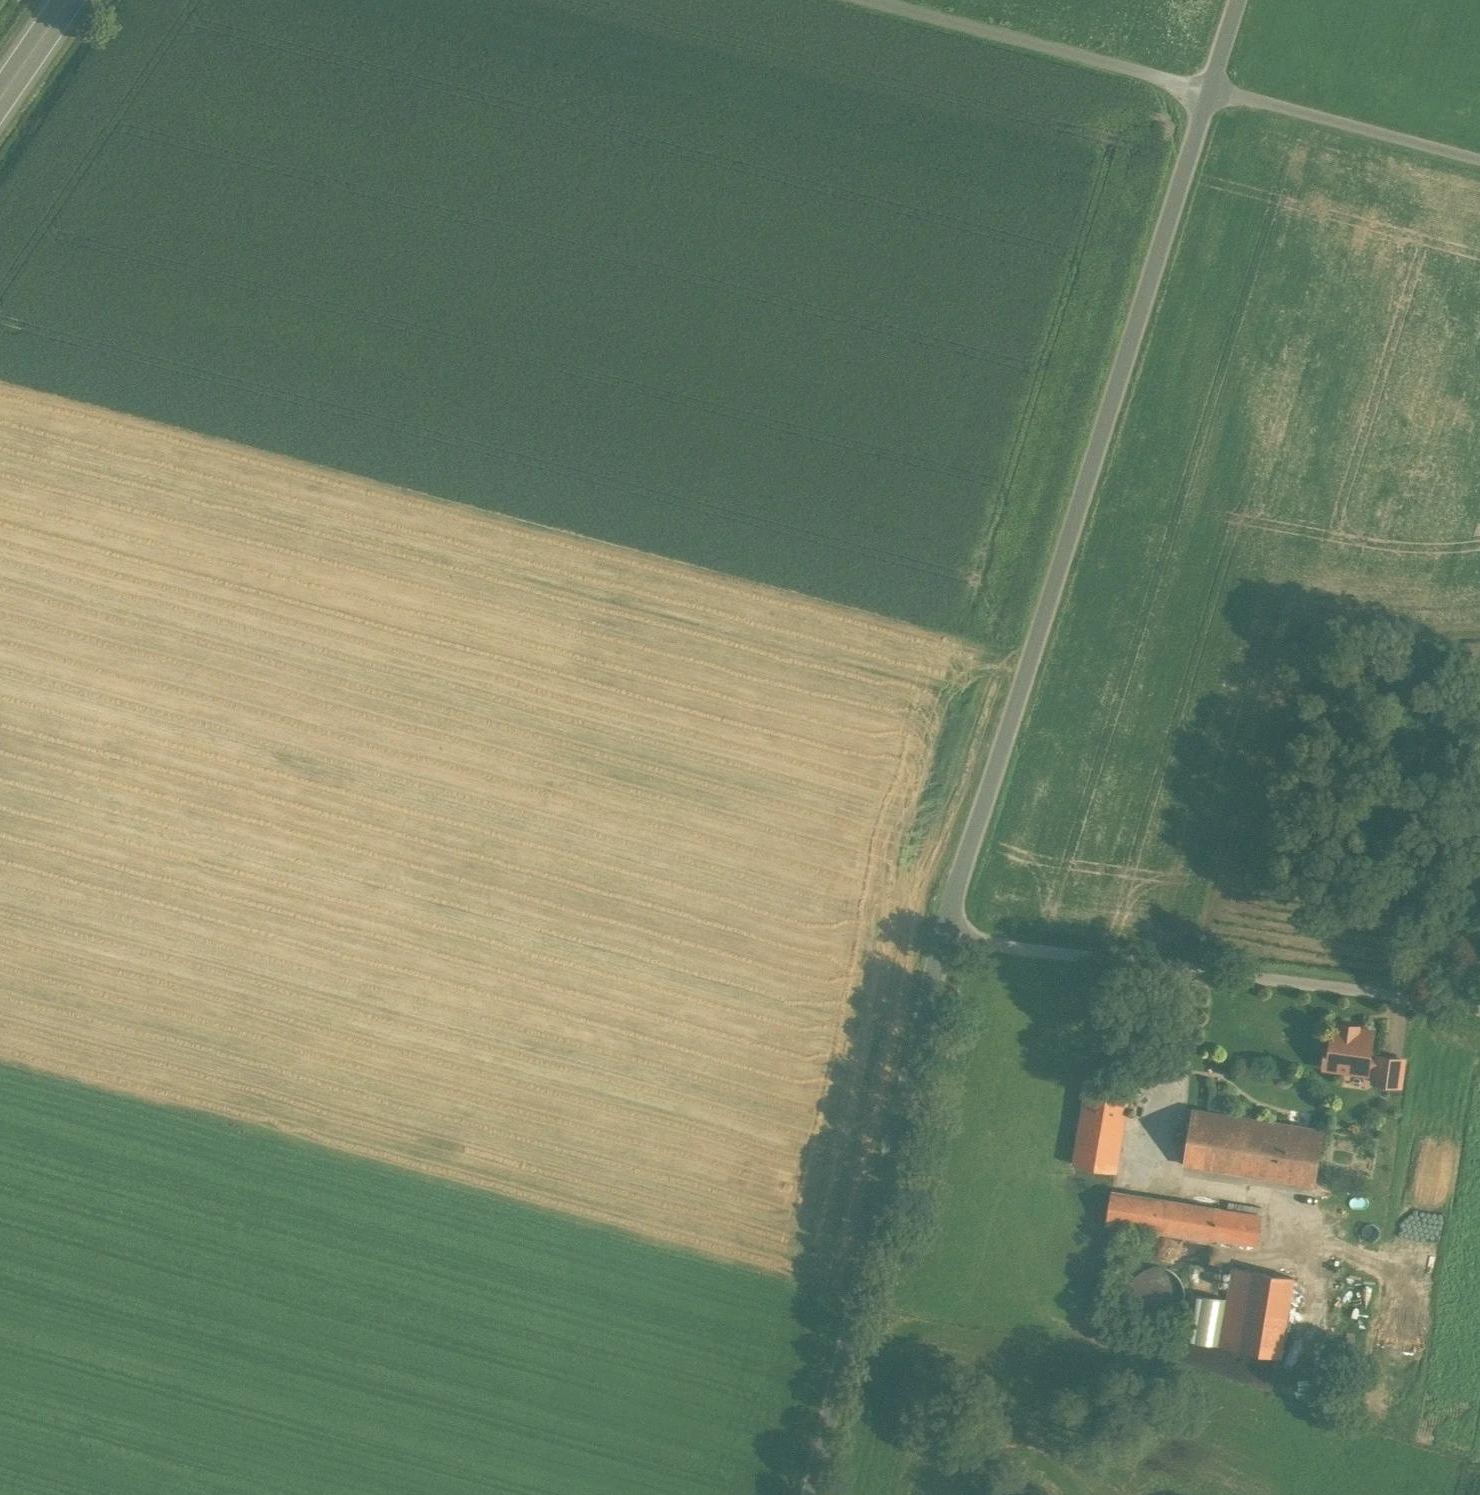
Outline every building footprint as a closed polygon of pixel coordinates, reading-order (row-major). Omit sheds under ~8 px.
[(1378,1022),(1333,1016),(1326,1056),(1375,1064),(1373,1075),(1403,1079),(1408,1047),(1375,1042),(1378,1022)] [(1133,1085),(1088,1077),(1076,1149),(1121,1157),(1133,1085)] [(1324,1128),(1192,1108),(1183,1166),(1315,1186),(1324,1128)] [(1264,1210),(1116,1188),(1111,1221),(1259,1243),(1264,1210)] [(1167,1262),(1161,1261),(1151,1263),(1146,1265),(1137,1274),(1133,1284),(1132,1294),(1133,1299),(1138,1308),(1142,1313),(1151,1318),(1160,1319),(1170,1318),(1176,1315),(1184,1309),(1189,1298),(1190,1288),(1187,1278),(1182,1270),(1177,1266),(1167,1262)] [(1293,1277),(1232,1267),(1221,1341),(1281,1351),(1293,1277)]
